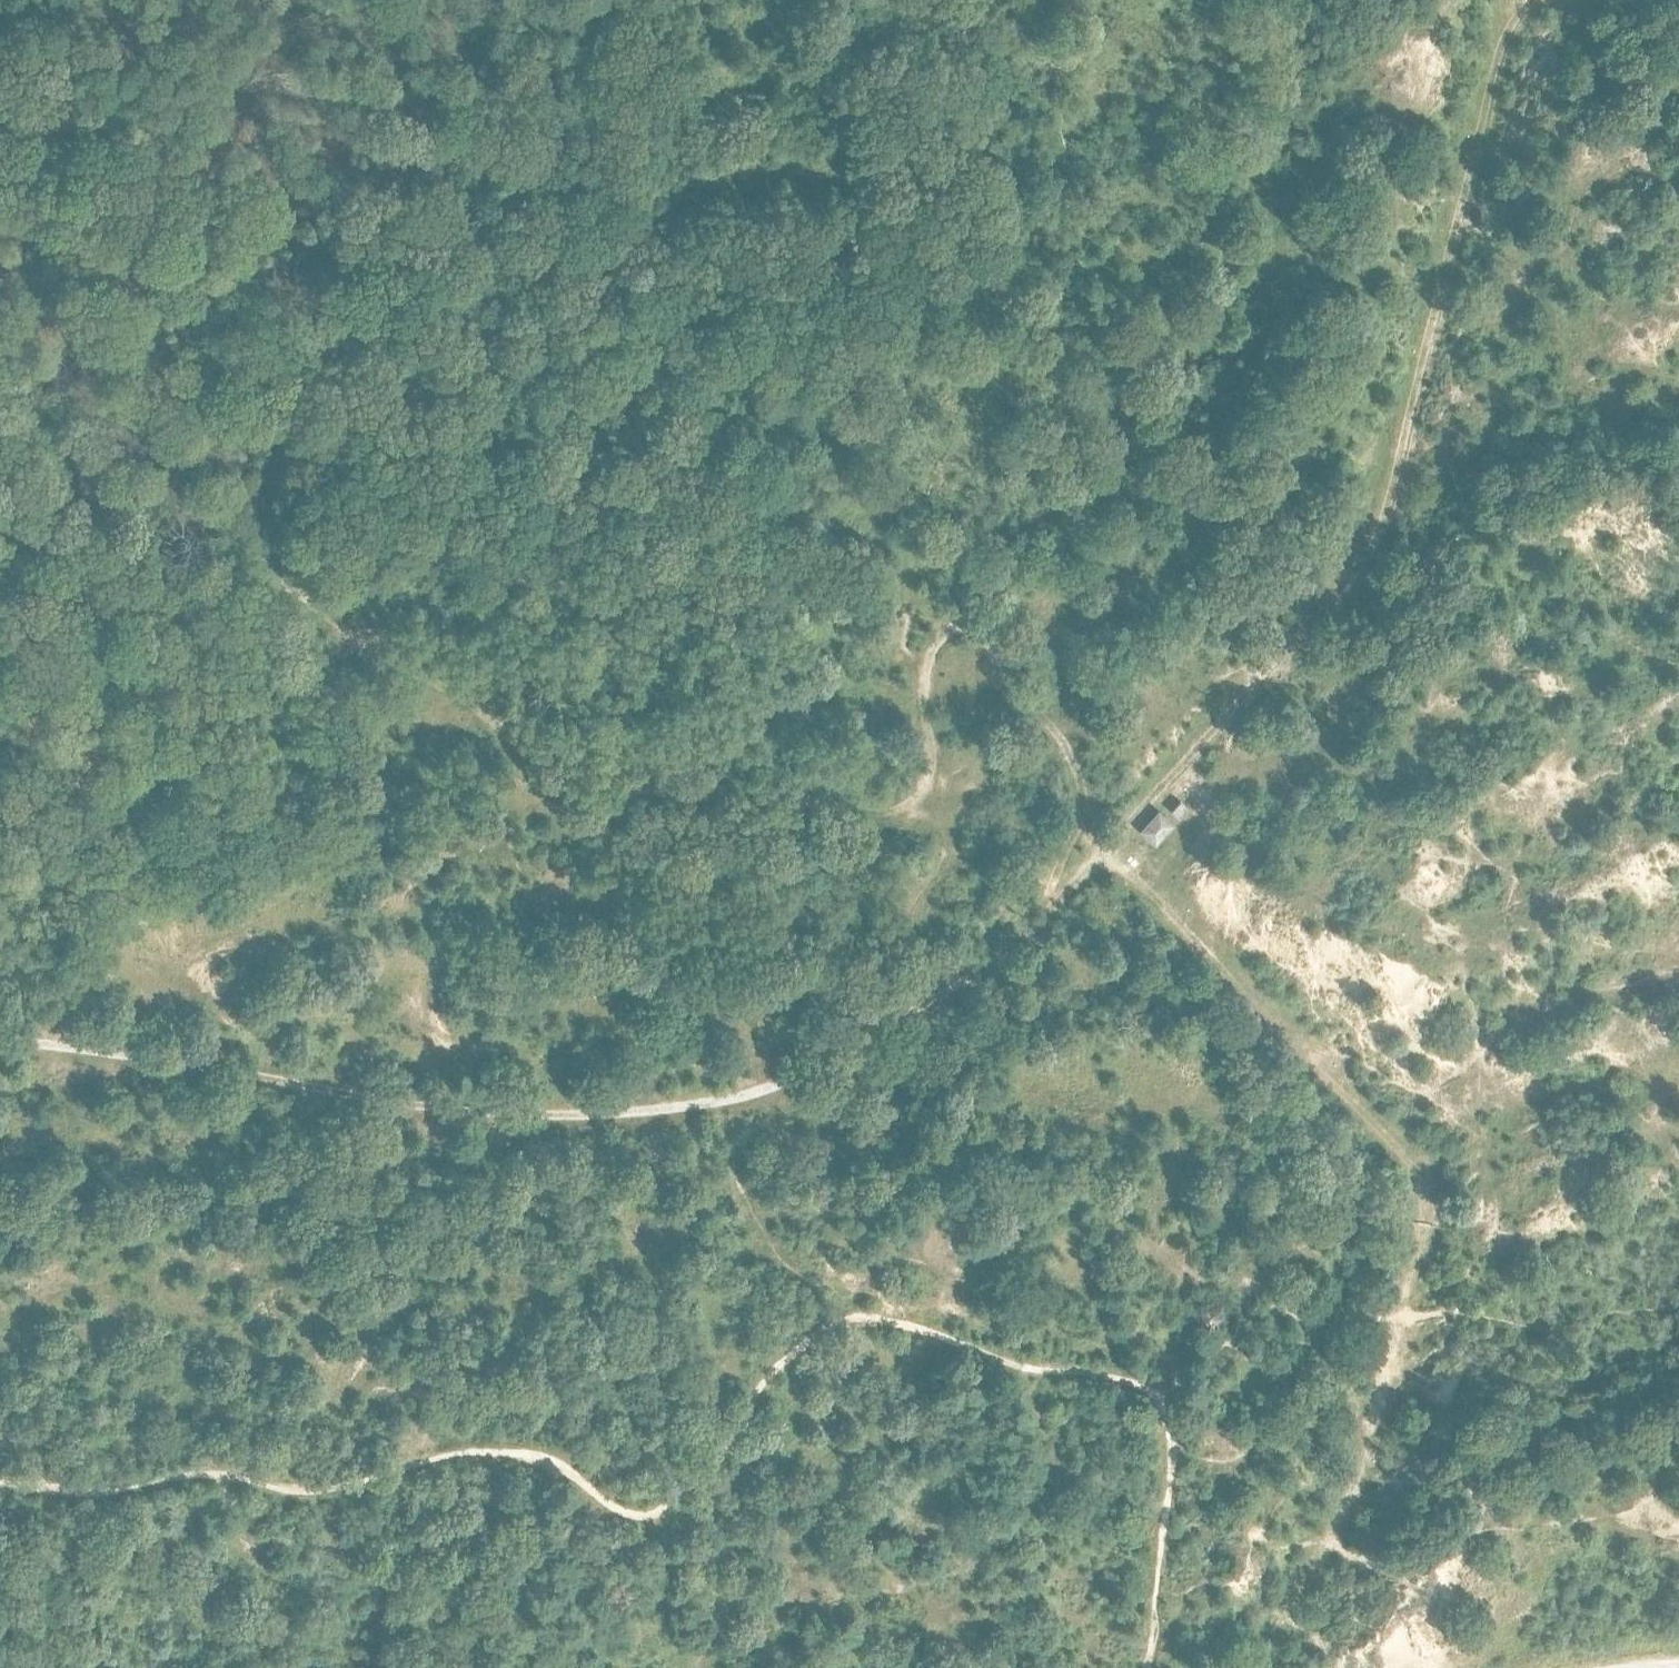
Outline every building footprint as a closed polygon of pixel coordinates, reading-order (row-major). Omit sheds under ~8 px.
[(1172,810),(1180,817),(1188,808),(1180,800),(1172,810)] [(1175,823),(1159,809),(1140,830),(1156,844),(1175,823)]
